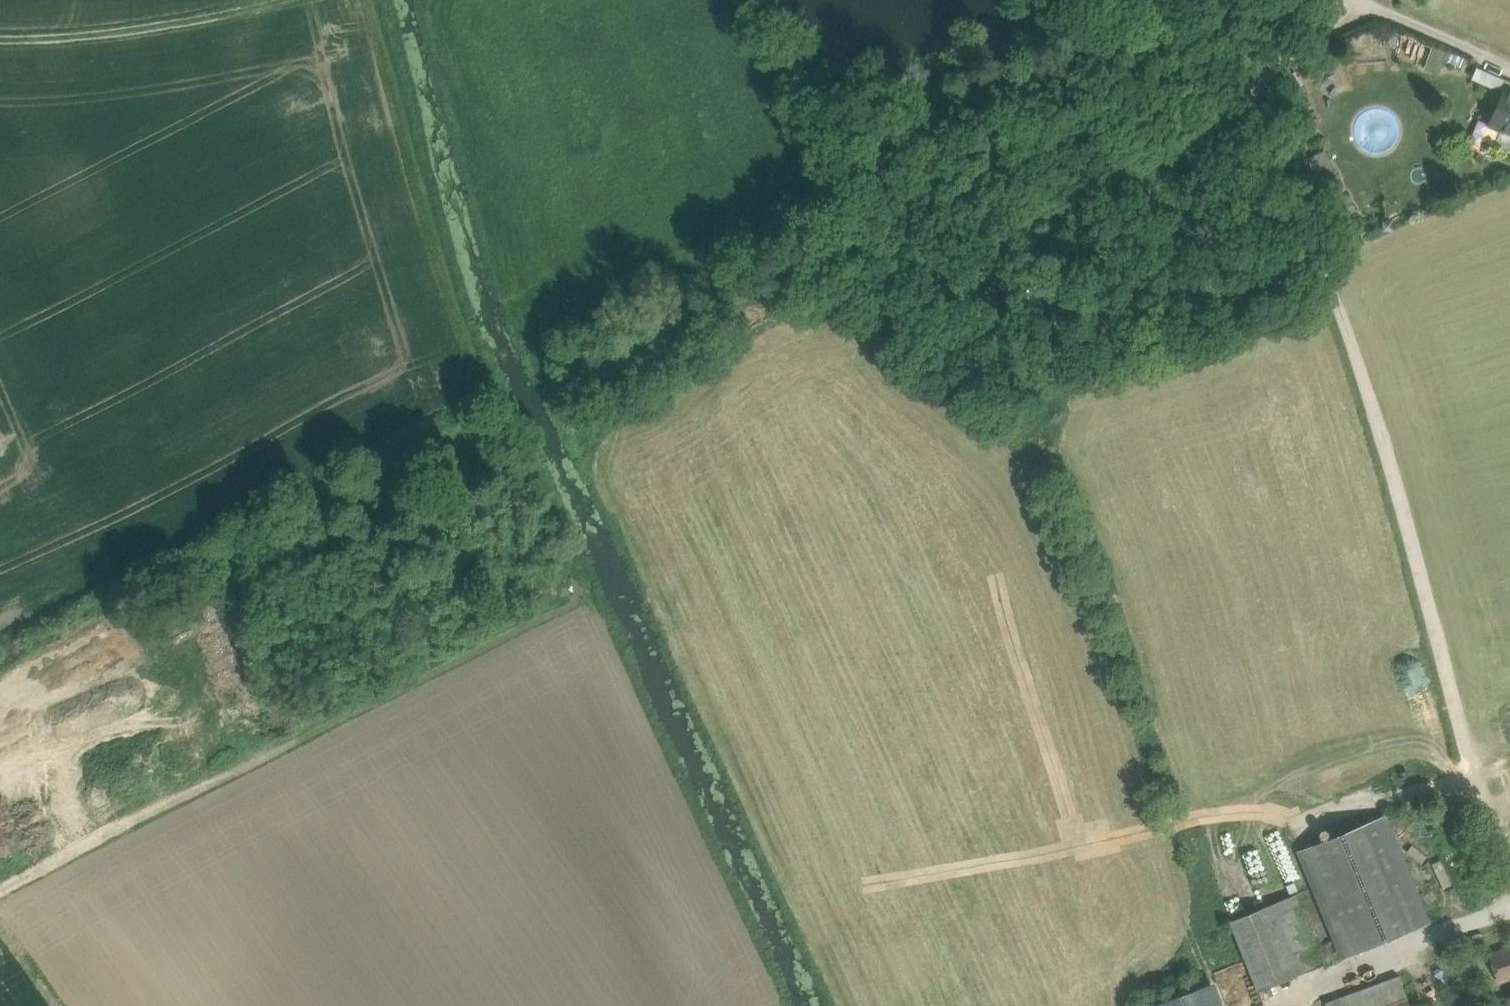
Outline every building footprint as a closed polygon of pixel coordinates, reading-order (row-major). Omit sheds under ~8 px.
[(1470,80),(1488,84),(1490,74),(1473,70),(1470,80)] [(1509,87),(1493,122),(1504,128),(1509,130),(1509,88),(1509,87)] [(1504,128),(1497,144),(1509,150),(1509,130),(1504,128)] [(1388,815),(1302,850),(1344,955),(1430,920),(1388,815)] [(1298,894),(1231,921),(1259,990),(1326,963),(1298,894)] [(1491,954),(1500,980),(1509,976),(1509,947),(1491,954)] [(1347,995),(1351,1005),(1382,1005),(1408,996),(1400,976),(1347,995)] [(1201,983),(1153,1001),(1155,1005),(1209,1005),(1201,983)] [(1328,1002),(1329,1005),(1351,1005),(1347,995),(1328,1002)] [(1408,996),(1382,1005),(1411,1005),(1408,996)]
